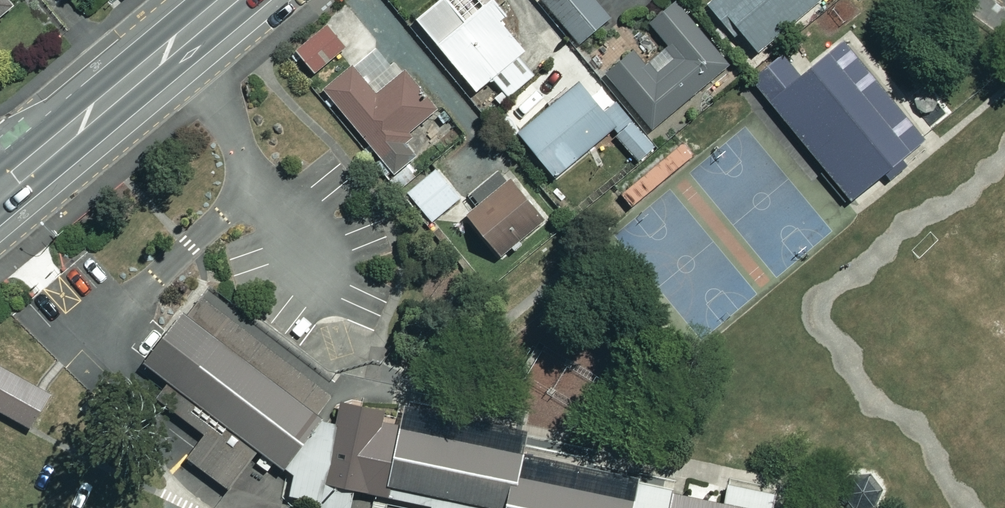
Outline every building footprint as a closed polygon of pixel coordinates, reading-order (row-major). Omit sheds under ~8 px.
[(8,7),(2,0),(0,0),(0,14),(8,7)] [(411,20),(471,92),(488,79),(504,98),(531,76),(518,60),(525,54),(498,21),(506,14),(494,0),(435,0),(411,20)] [(594,0),(540,0),(576,43),(608,16),(594,0)] [(725,63),(670,0),(645,23),(668,49),(647,67),(633,51),(604,77),(650,129),(725,63)] [(816,11),(829,0),(806,0),(816,11)] [(342,49),(323,26),(292,51),(310,74),(342,49)] [(784,54),(753,80),(857,203),(929,143),(846,45),(805,79),(784,54)] [(373,96),(349,68),(321,93),(392,174),(448,126),(401,72),(373,96)] [(609,129),(575,84),(514,131),(548,176),(609,129)] [(652,148),(629,120),(612,135),(635,162),(652,148)] [(458,196),(433,168),(404,194),(429,222),(458,196)] [(539,220),(502,180),(460,218),(497,259),(539,220)] [(300,477),(309,466),(326,478),(317,507),(355,507),(358,492),(430,507),(429,507),(657,507),(639,504),(524,480),(529,453),(401,426),(403,415),(344,403),(213,289),(148,363),(220,426),(195,455),(238,493),(273,453),(300,477)] [(0,371),(0,412),(30,430),(52,395),(4,365),(0,371)] [(691,491),(687,507),(772,507),(691,491)]
